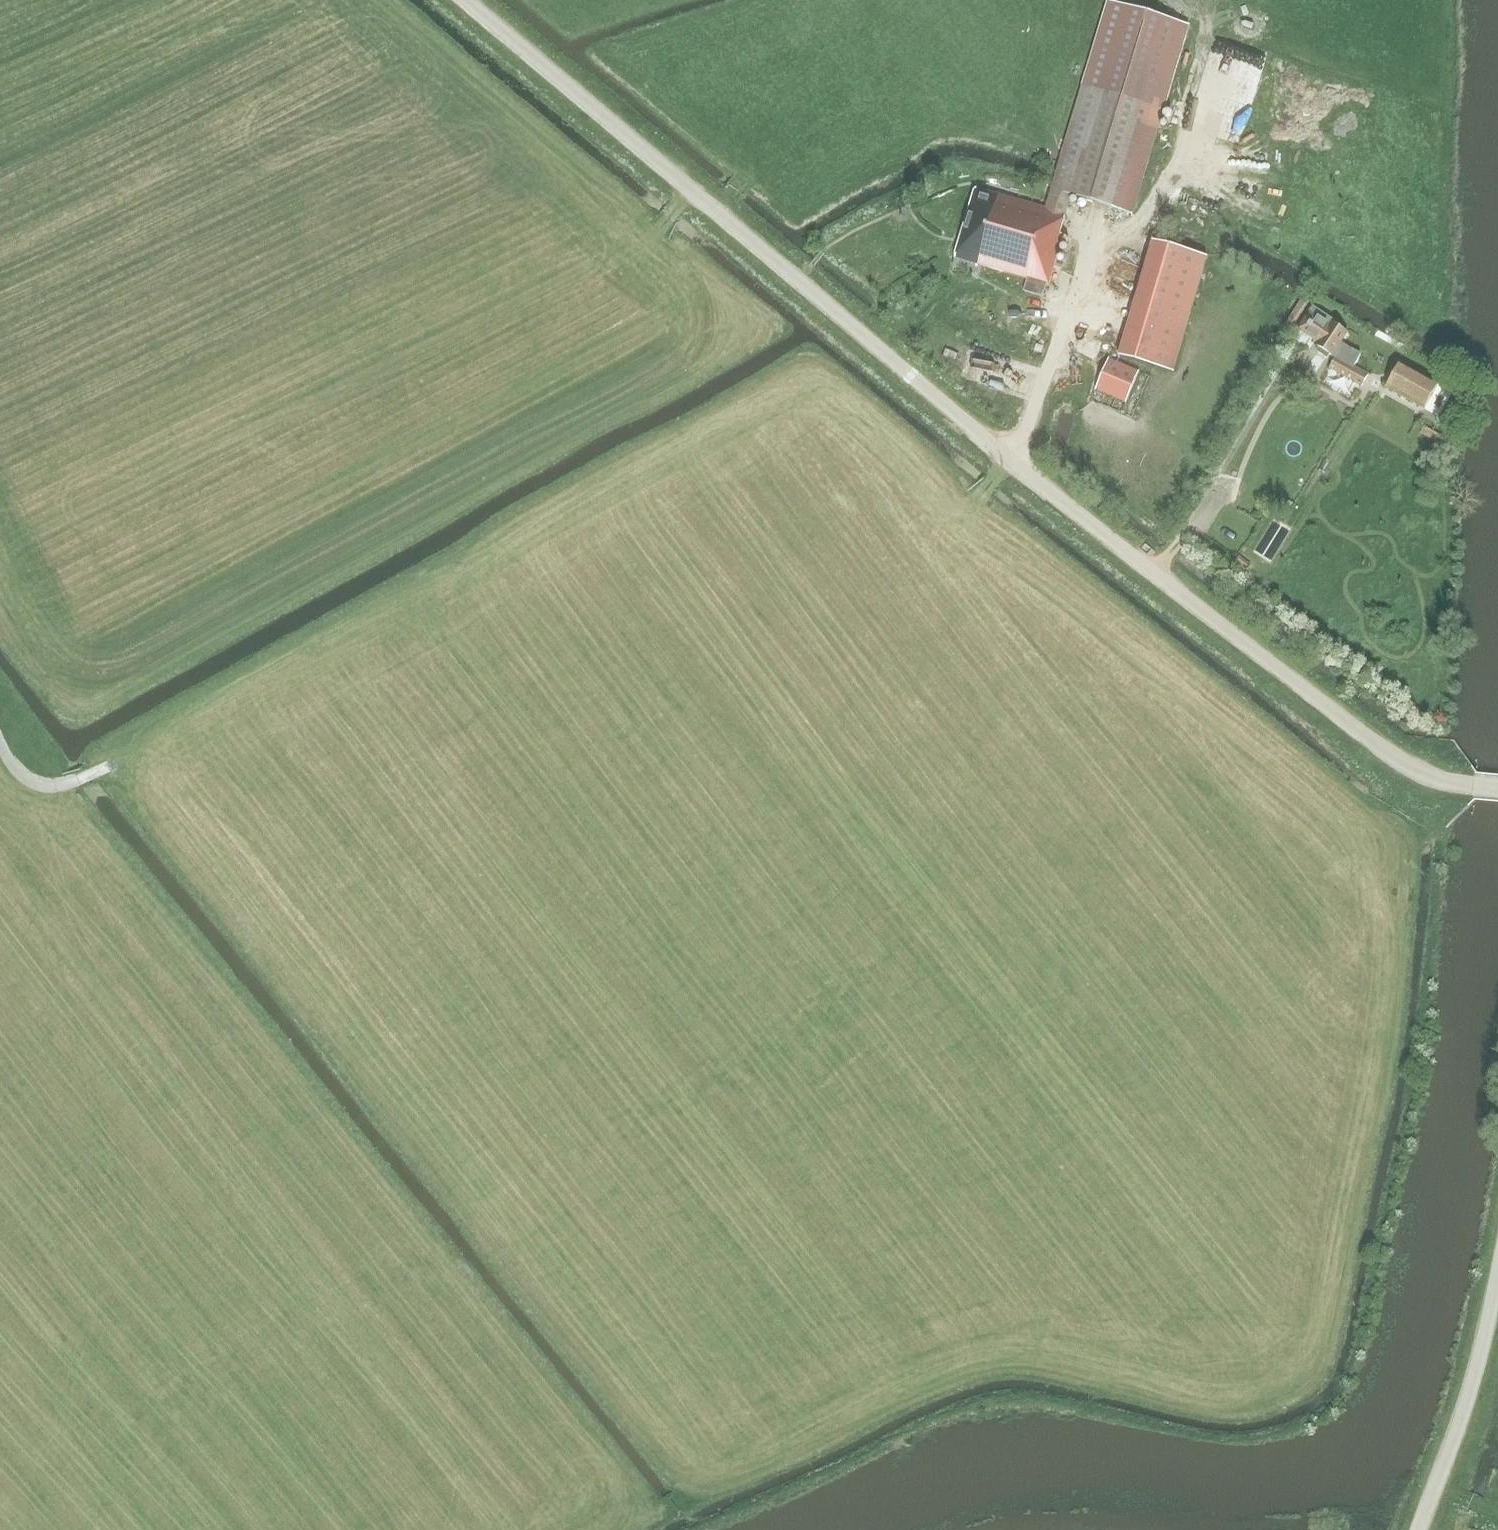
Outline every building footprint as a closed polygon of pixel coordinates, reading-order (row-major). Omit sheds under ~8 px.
[(1189,26),(1109,2),(1083,87),(1047,209),(976,188),(956,257),(1028,279),(1024,291),(1043,297),(1047,284),(1049,285),(1064,235),(1060,234),(1066,215),(1071,196),(1132,214),(1189,26)] [(1208,257),(1154,241),(1119,356),(1173,372),(1208,257)] [(1362,386),(1369,375),(1354,367),(1361,354),(1342,343),(1348,332),(1333,322),(1334,320),(1320,311),(1317,316),(1310,312),(1299,330),(1320,342),(1318,345),(1337,357),(1331,367),(1362,386)] [(1126,403),(1140,371),(1110,358),(1097,390),(1126,403)] [(1425,409),(1439,384),(1400,362),(1386,387),(1425,409)] [(1249,570),(1235,559),(1228,569),(1241,580),(1249,570)]
